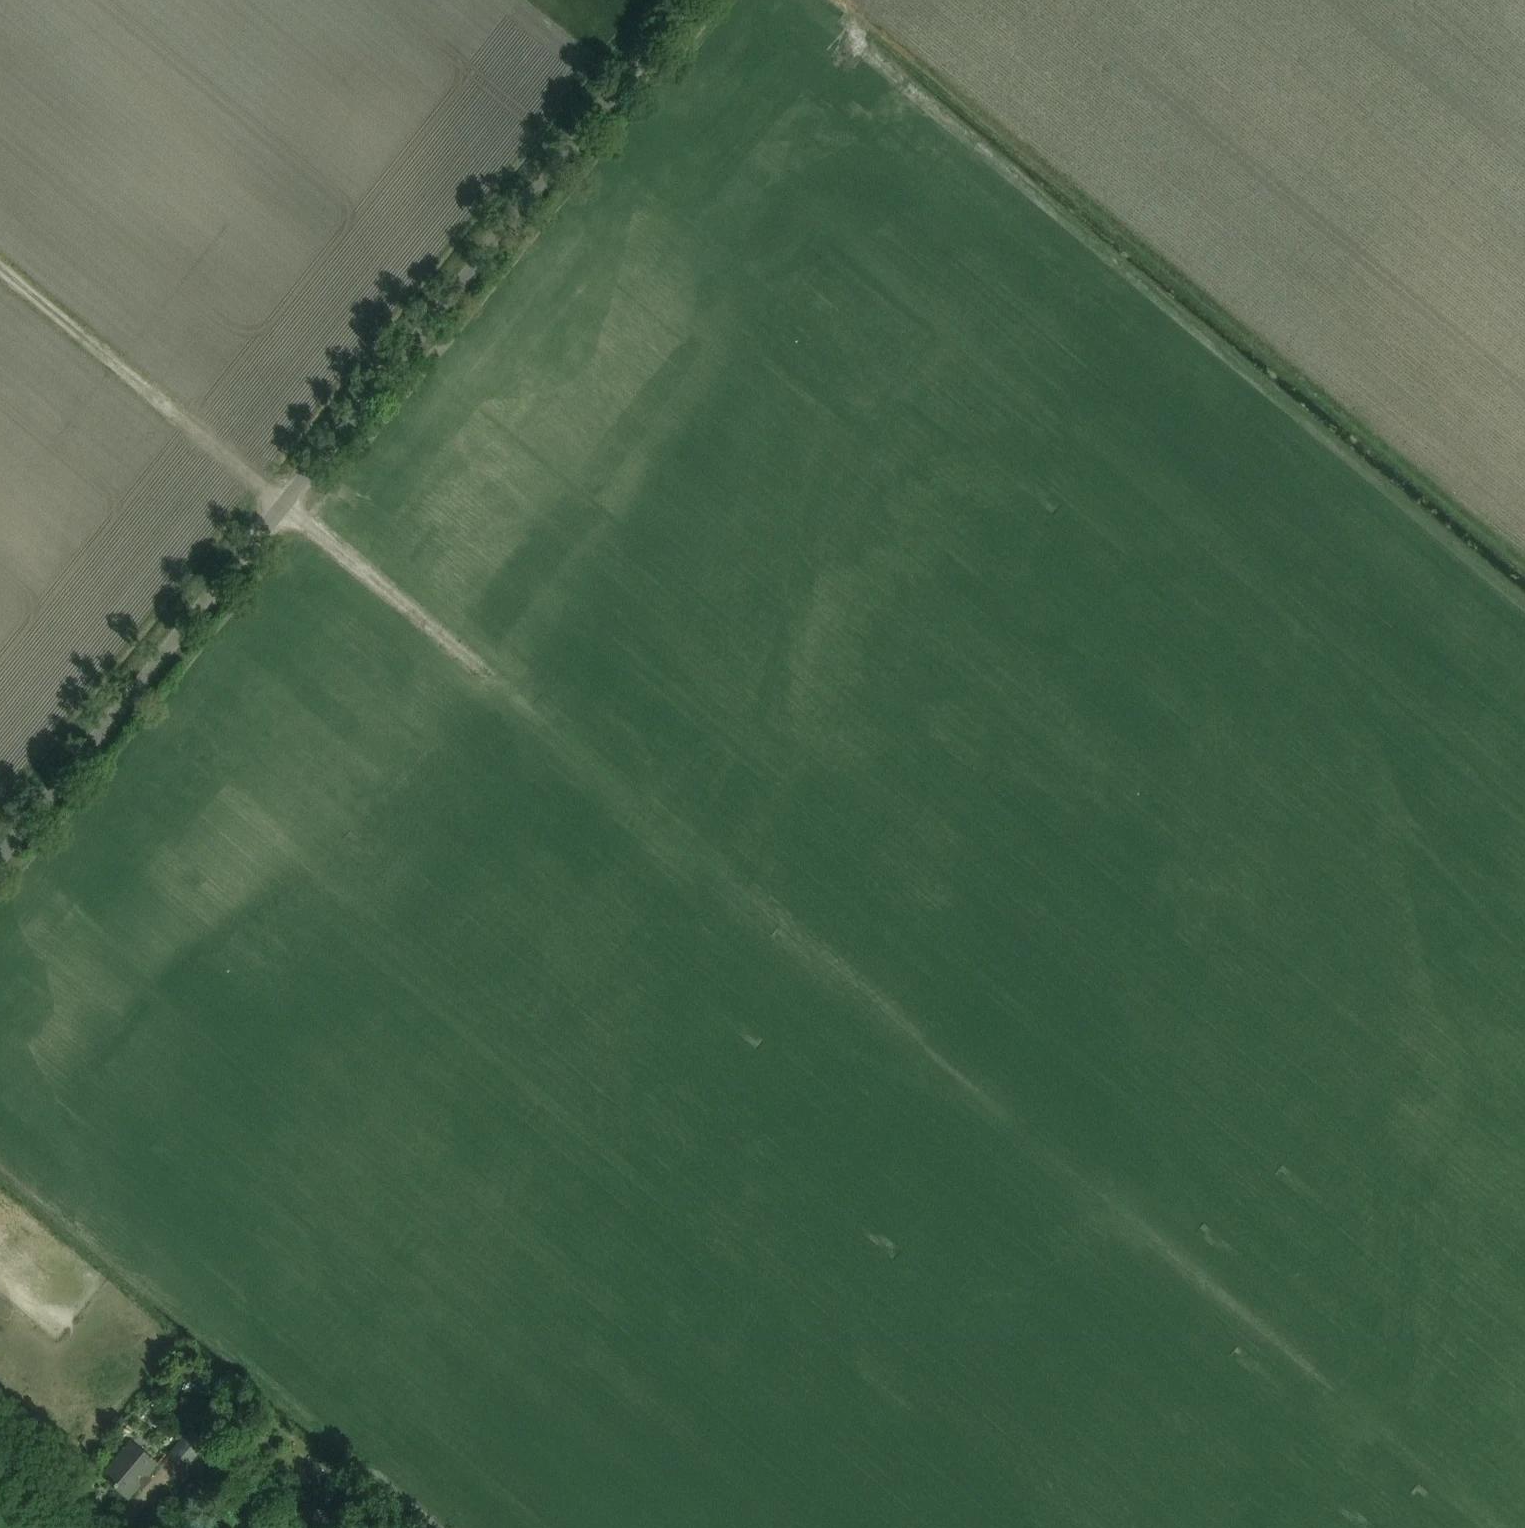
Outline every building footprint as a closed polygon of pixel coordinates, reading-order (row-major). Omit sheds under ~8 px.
[(201,1477),(221,1453),(190,1427),(167,1454),(186,1470),(189,1467),(201,1477)] [(131,1442),(104,1473),(111,1479),(108,1482),(123,1495),(124,1494),(131,1500),(159,1466),(131,1442)]
